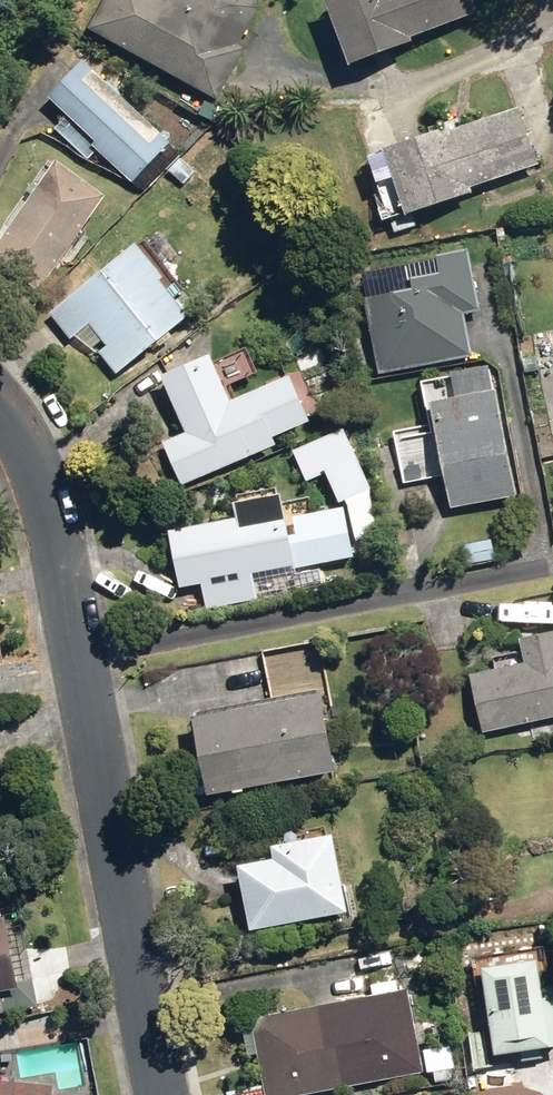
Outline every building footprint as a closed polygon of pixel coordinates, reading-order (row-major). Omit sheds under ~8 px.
[(87,32),(221,99),(252,37),(245,33),(262,0),(182,0),(181,1),(179,0),(104,0),(87,32)] [(350,71),(479,18),(472,0),(346,0),(325,9),(350,71)] [(170,143),(81,60),(42,101),(131,185),(170,143)] [(397,222),(539,167),(514,105),(373,160),(397,222)] [(55,166),(0,237),(0,263),(39,293),(106,206),(55,166)] [(185,312),(134,246),(56,306),(106,372),(185,312)] [(433,261),(437,283),(366,295),(379,375),(470,360),(462,316),(478,313),(466,254),(433,261)] [(232,412),(206,358),(160,379),(186,434),(163,444),(183,486),(312,426),(292,384),(232,412)] [(496,395),(427,410),(449,510),(517,496),(496,395)] [(294,587),(291,570),(351,558),(341,511),(283,523),(281,514),(171,533),(185,607),(294,587)] [(552,631),(517,639),(522,663),(469,675),(482,732),(552,717),(552,637),(552,631)] [(192,716),(208,797),(334,773),(318,692),(192,716)] [(236,861),(250,929),(345,911),(332,843),(236,861)] [(16,993),(4,922),(0,923),(0,996),(16,993)] [(489,1055),(552,1046),(552,980),(549,954),(477,963),(489,1055)] [(269,1094),(297,1094),(422,1072),(407,992),(255,1020),(269,1094)] [(53,1088),(0,1083),(0,1094),(52,1094),(53,1088)]
